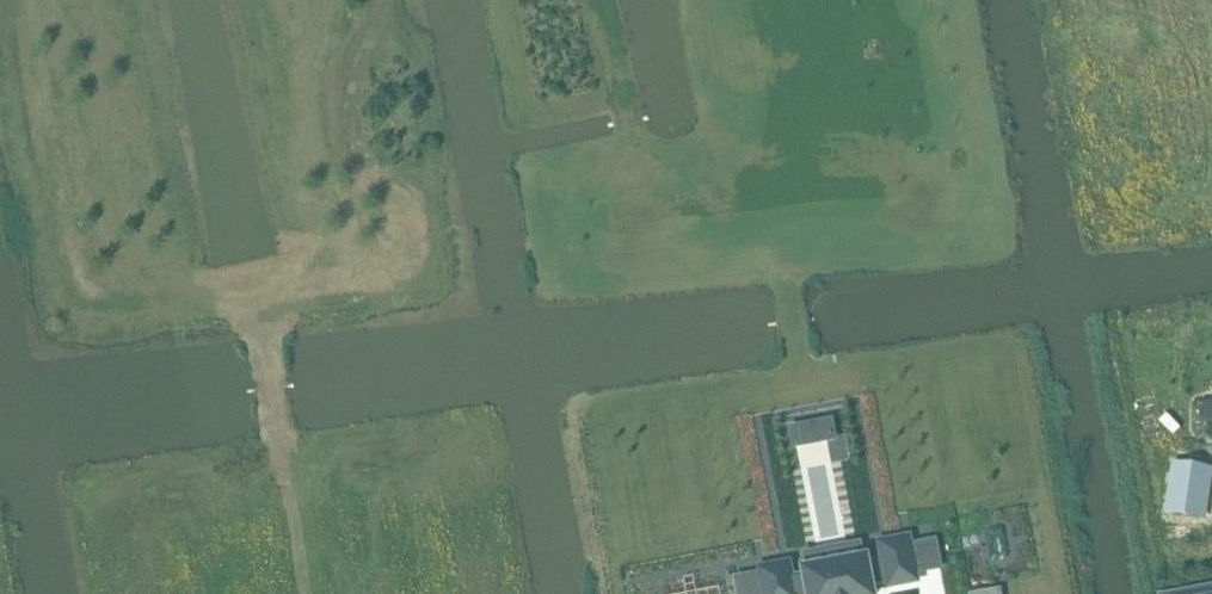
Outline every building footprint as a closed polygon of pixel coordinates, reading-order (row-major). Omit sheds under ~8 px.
[(832,417),(786,426),(791,448),(836,440),(835,438),(834,433),(832,417)] [(1175,467),(1169,511),(1201,516),(1207,472),(1175,467)] [(1001,528),(986,531),(991,558),(1006,556),(1001,528)] [(755,567),(760,593),(876,593),(874,585),(882,583),(884,591),(920,585),(918,575),(942,571),(936,540),(912,544),(910,535),(875,542),(877,553),(869,555),(798,568),(793,569),(791,560),(755,567)]
